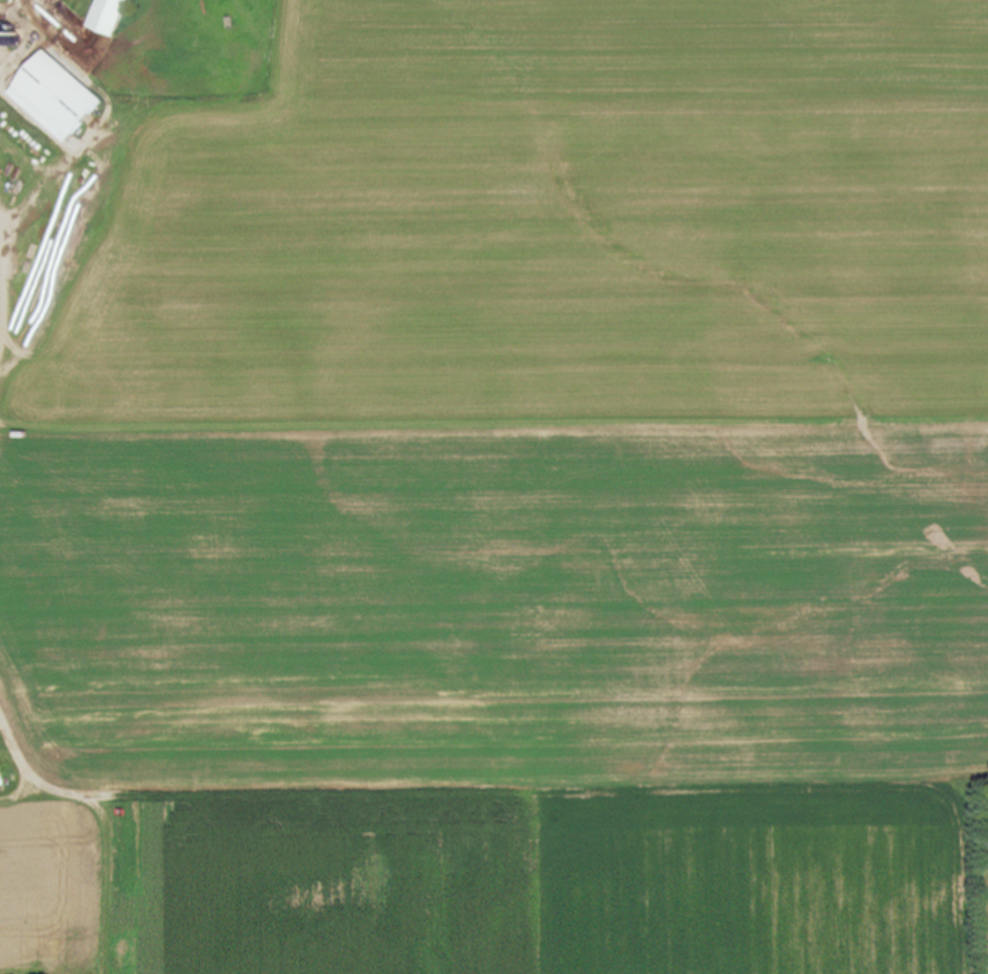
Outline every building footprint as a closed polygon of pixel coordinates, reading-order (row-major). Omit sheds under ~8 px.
[(91,27),(119,37),(132,0),(101,0),(91,27)] [(10,94),(72,145),(108,101),(47,50),(10,94)]
